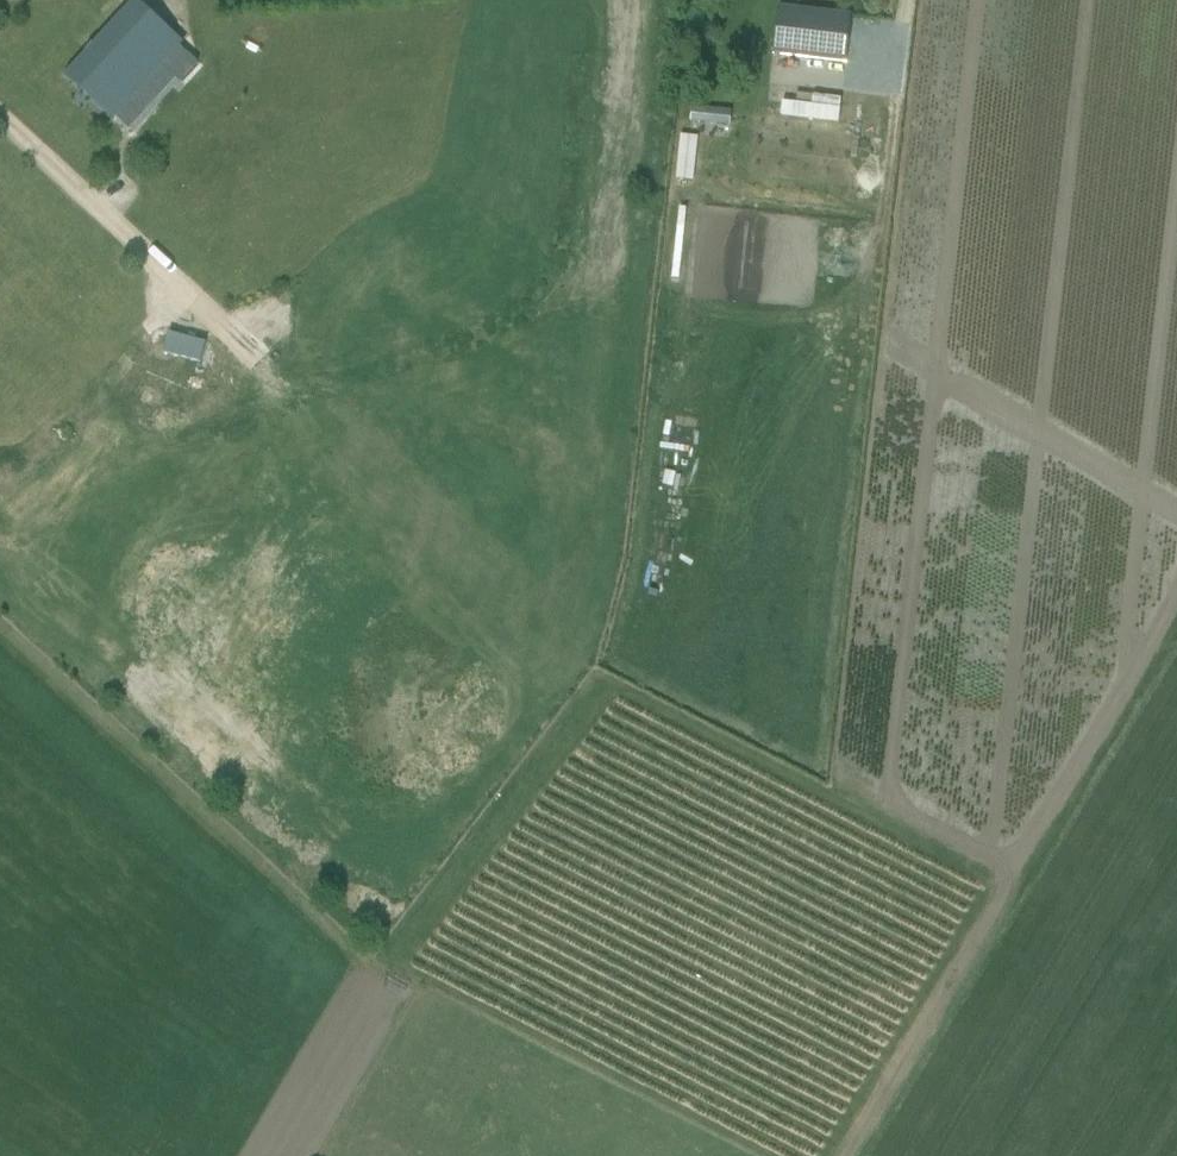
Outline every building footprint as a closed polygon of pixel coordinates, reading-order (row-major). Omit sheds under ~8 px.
[(181,44),(135,2),(68,76),(114,118),(181,44)] [(851,16),(779,7),(773,55),(845,63),(851,16)] [(783,102),(781,116),(839,123),(841,109),(783,102)] [(693,108),(692,123),(730,127),(731,112),(693,108)] [(698,138),(681,136),(677,180),(693,182),(698,138)] [(206,343),(169,334),(164,353),(200,363),(206,343)]
